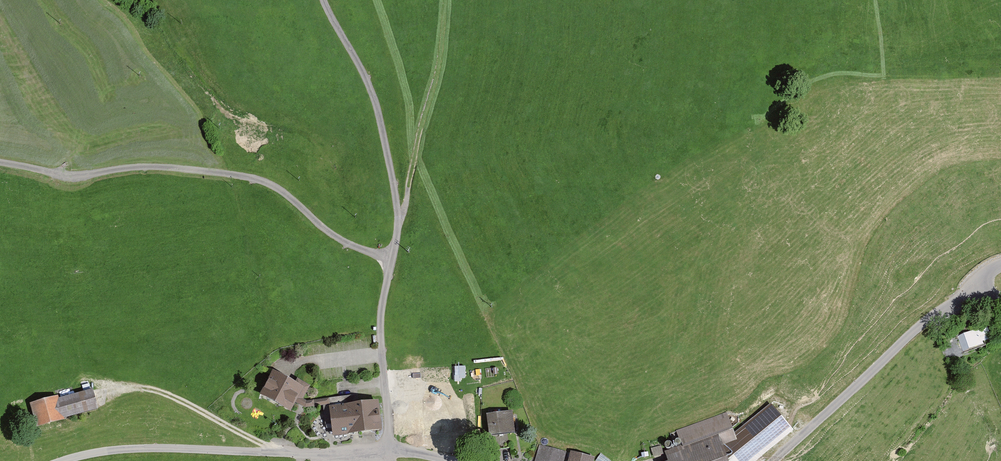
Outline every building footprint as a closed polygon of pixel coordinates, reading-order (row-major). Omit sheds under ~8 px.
[(956,336),(960,348),(979,341),(975,329),(956,336)] [(297,403),(300,399),(307,386),(296,379),(295,381),(293,385),(272,373),(260,394),(288,409),(292,400),(297,403)] [(36,425),(95,408),(90,389),(55,399),(55,400),(31,406),(36,425)] [(354,405),(350,405),(347,406),(347,403),(342,404),(343,406),(329,408),(331,418),(331,422),(333,434),(378,428),(375,402),(354,405)] [(504,430),(512,429),(510,412),(487,415),(489,432),(504,430)] [(714,434),(728,429),(722,414),(675,431),(678,440),(666,444),(669,451),(666,452),(669,460),(724,460),(714,434)] [(490,435),(492,449),(507,447),(505,433),(490,435)] [(534,460),(536,460),(560,460),(563,451),(539,445),(534,460)] [(590,458),(563,451),(560,460),(590,460),(590,458)]
